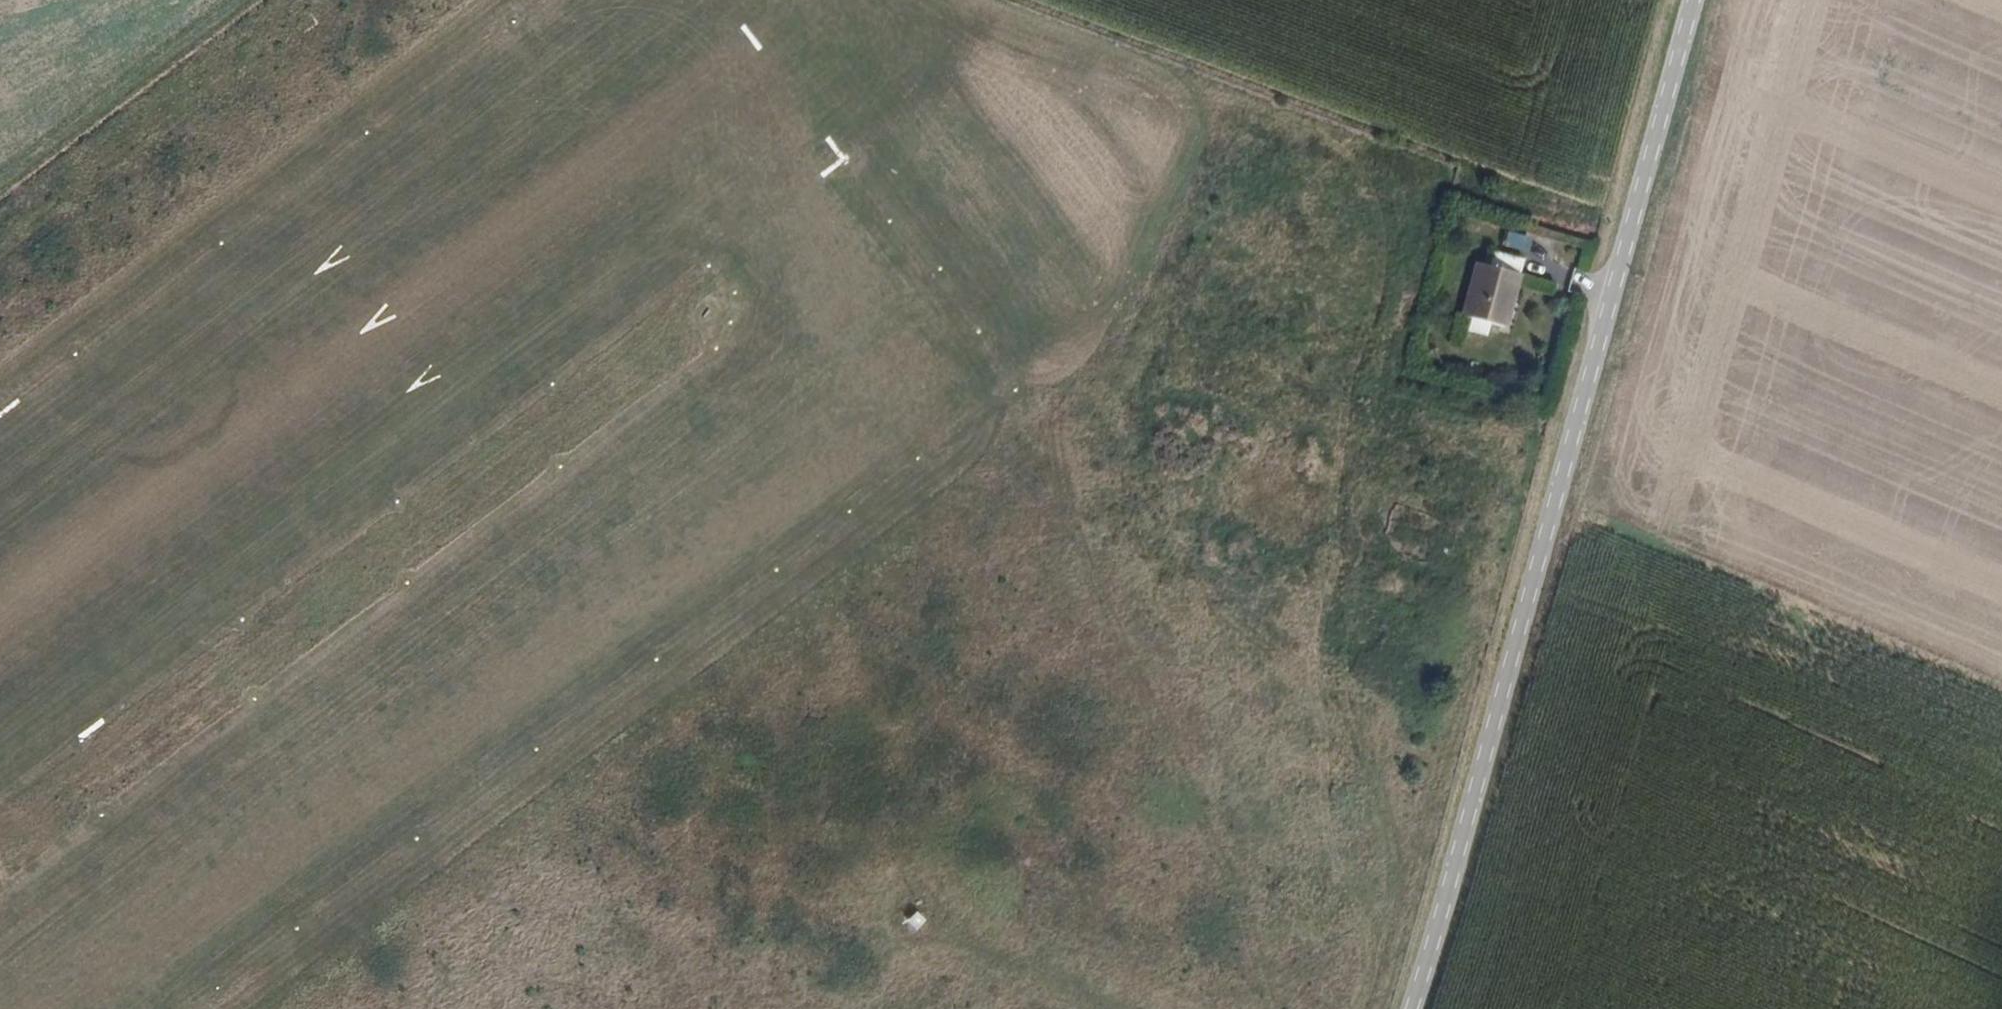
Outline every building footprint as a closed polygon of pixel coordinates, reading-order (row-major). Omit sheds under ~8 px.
[(1530,253),(1533,237),(1510,232),(1507,248),(1530,253)] [(1477,275),(1473,290),(1504,298),(1507,283),(1477,275)] [(1449,341),(1456,343),(1472,347),(1490,351),(1504,298),(1473,290),(1463,287),(1449,341)] [(1472,347),(1456,343),(1454,356),(1468,359),(1472,347)] [(931,923),(919,913),(907,925),(918,933),(931,923)]
